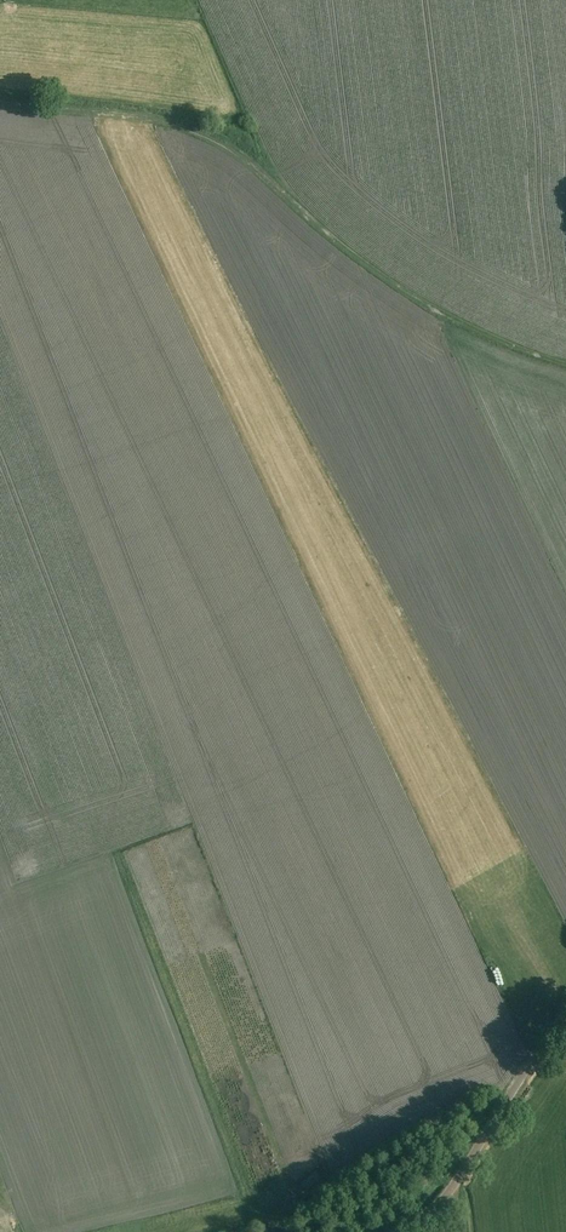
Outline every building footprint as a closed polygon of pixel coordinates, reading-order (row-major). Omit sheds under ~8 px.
[(0,1209),(0,1230),(1,1231),(18,1231),(7,1206),(0,1209)]
